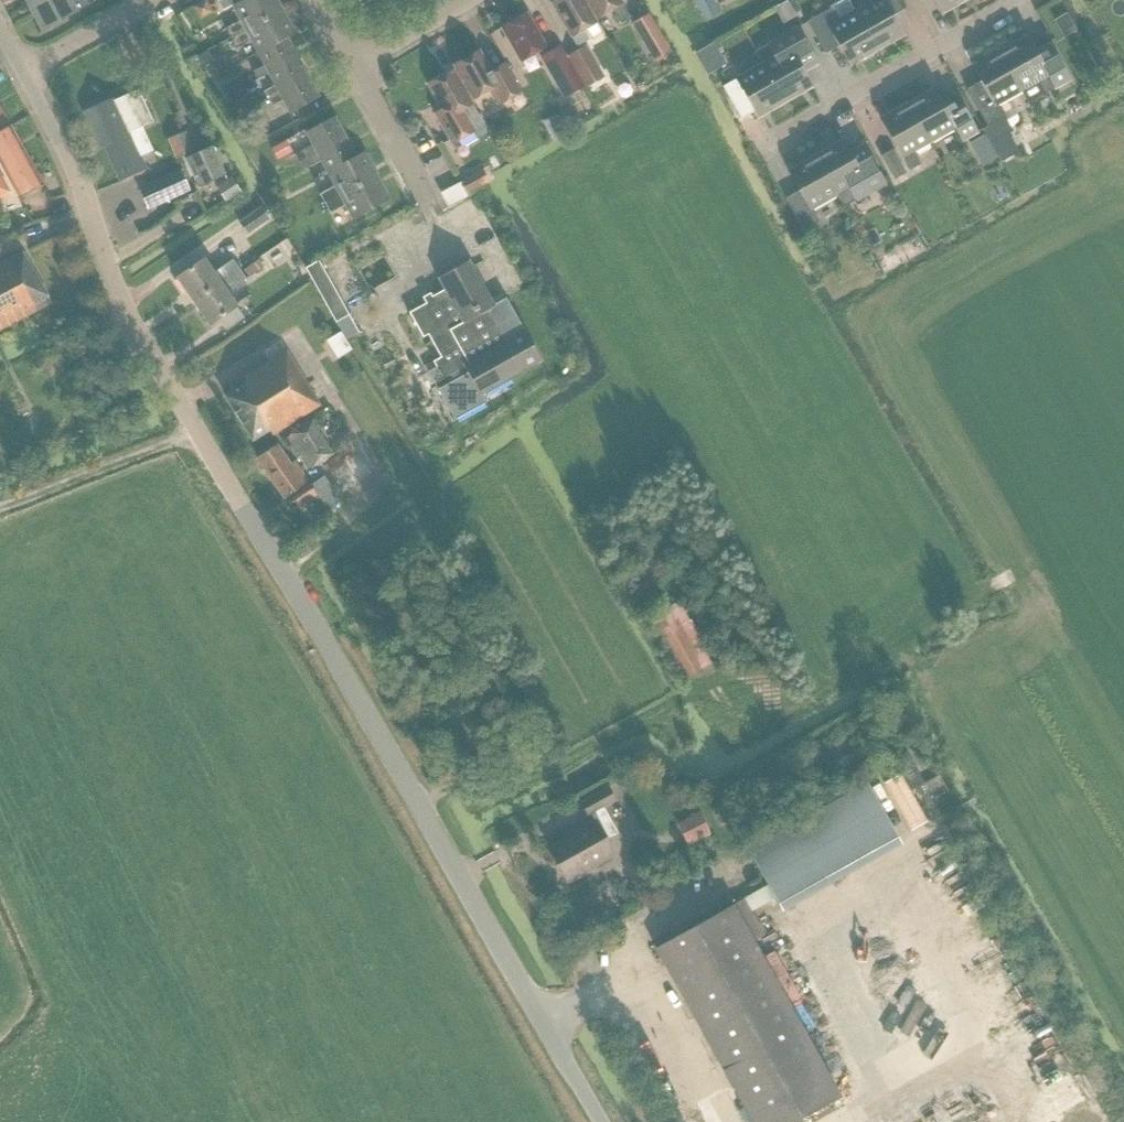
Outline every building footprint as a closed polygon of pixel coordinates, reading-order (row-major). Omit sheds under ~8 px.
[(26,4),(41,32),(78,12),(77,12),(93,3),(91,0),(76,0),(72,2),(71,0),(34,0),(26,4)] [(222,9),(238,0),(217,0),(222,9)] [(280,9),(275,0),(244,0),(233,6),(240,19),(224,28),(229,36),(280,9)] [(588,39),(584,32),(597,24),(583,0),(559,0),(552,4),(576,46),(588,39)] [(620,0),(586,0),(598,20),(613,11),(622,25),(631,19),(620,0)] [(720,12),(713,0),(693,0),(704,21),(720,12)] [(876,51),(903,35),(892,16),(906,8),(902,0),(875,0),(855,12),(876,51)] [(941,14),(966,0),(934,0),(941,14)] [(839,21),(832,8),(806,22),(825,54),(839,46),(850,66),(876,51),(855,12),(839,21)] [(259,54),(286,39),(294,35),(280,9),(229,36),(235,48),(251,39),(259,54)] [(1066,13),(1053,20),(1058,29),(1071,22),(1066,13)] [(522,63),(547,49),(528,14),(502,29),(522,63)] [(649,54),(664,45),(647,17),(632,26),(649,54)] [(762,64),(784,103),(811,88),(800,68),(814,60),(796,28),(771,43),(778,55),(762,64)] [(999,52),(1021,91),(1037,82),(1044,95),(1069,81),(1051,49),(1037,57),(1026,37),(999,52)] [(269,73),(296,58),(286,39),(259,54),(265,64),(253,71),(257,79),(269,73)] [(714,42),(694,54),(701,67),(721,55),(714,42)] [(584,87),(566,56),(560,45),(539,57),(564,99),(584,87)] [(566,56),(584,87),(585,87),(604,76),(585,45),(566,56)] [(206,51),(196,57),(202,69),(213,63),(206,51)] [(507,100),(479,51),(453,66),(473,100),(488,91),(497,106),(507,100)] [(994,106),(1021,91),(999,52),(972,67),(994,106)] [(269,100),(307,79),(296,58),(269,73),(275,84),(264,91),(269,100)] [(757,118),(784,103),(762,64),(735,79),(757,118)] [(452,145),(475,132),(462,110),(473,105),(453,70),(427,85),(442,110),(434,114),(452,145)] [(307,79),(269,100),(272,106),(284,100),(291,113),(318,98),(307,79)] [(907,104),(929,143),(955,129),(962,141),(977,133),(959,101),(945,109),(934,89),(907,104)] [(113,99),(84,112),(96,138),(100,136),(120,180),(145,169),(128,134),(153,122),(138,90),(114,101),(113,99)] [(737,97),(724,104),(728,112),(741,105),(737,97)] [(575,123),(596,114),(589,98),(568,108),(575,123)] [(234,107),(238,114),(248,108),(244,101),(234,106),(234,107)] [(913,152),(929,143),(907,104),(880,119),(909,171),(920,165),(913,152)] [(11,127),(0,109),(0,133),(11,127)] [(983,129),(982,129),(990,144),(1008,134),(1012,132),(1004,117),(987,127),(983,129)] [(306,161),(345,140),(333,118),(306,132),(313,145),(301,151),(306,161)] [(0,133),(0,166),(18,199),(43,186),(11,127),(0,133)] [(185,132),(167,139),(175,158),(193,151),(185,132)] [(984,135),(968,143),(968,144),(975,155),(990,146),(984,135)] [(327,172),(355,157),(345,140),(306,161),(309,166),(321,160),(327,172)] [(815,156),(837,196),(862,181),(867,189),(882,180),(867,153),(853,161),(842,141),(815,156)] [(199,188),(225,176),(212,149),(187,160),(199,188)] [(893,179),(905,172),(892,149),(879,156),(893,179)] [(324,203),(375,175),(363,153),(355,157),(327,172),(335,186),(319,194),(324,203)] [(812,211),(837,196),(815,156),(788,171),(799,191),(786,199),(804,231),(818,223),(812,211)] [(190,191),(180,169),(138,188),(147,210),(190,191)] [(478,171),(462,180),(469,193),(485,185),(489,182),(482,169),(478,171)] [(10,193),(0,175),(0,198),(10,193)] [(375,175),(324,203),(329,213),(345,204),(353,219),(389,200),(375,175)] [(226,204),(241,194),(230,177),(215,186),(226,204)] [(247,234),(269,218),(261,206),(238,222),(247,234)] [(51,303),(23,253),(0,265),(0,331),(51,303)] [(192,301),(239,269),(233,260),(214,274),(204,259),(176,278),(192,301)] [(258,259),(243,270),(249,278),(263,268),(258,259)] [(345,339),(358,332),(318,261),(305,268),(345,339)] [(423,337),(428,335),(440,357),(432,362),(436,368),(428,373),(454,419),(484,401),(481,396),(542,362),(507,300),(494,306),(469,261),(438,279),(445,291),(433,298),(430,293),(423,298),(426,303),(409,313),(423,337)] [(239,269),(192,301),(209,326),(237,306),(227,293),(246,279),(239,269)] [(326,344),(338,363),(353,354),(341,335),(326,344)] [(272,435),(319,405),(286,351),(243,378),(246,382),(224,396),(252,441),(269,431),(272,435)] [(309,470),(333,454),(312,423),(286,439),(298,458),(300,456),(309,470)] [(291,463),(278,444),(257,458),(283,498),(289,494),(298,507),(317,494),(295,461),(291,463)] [(679,682),(687,678),(701,670),(699,665),(709,660),(679,602),(646,620),(679,682)] [(929,827),(941,820),(915,769),(902,775),(929,827)] [(901,777),(888,784),(914,835),(928,828),(901,777)] [(782,910),(900,843),(865,782),(747,849),(782,910)] [(618,834),(603,807),(615,800),(608,788),(580,803),(588,816),(591,814),(594,820),(572,832),(573,835),(548,848),(567,883),(584,874),(583,871),(614,855),(606,840),(618,834)] [(698,812),(694,805),(678,814),(682,820),(676,823),(688,845),(710,833),(698,812)] [(840,1097),(733,905),(655,949),(752,1121),(796,1121),(840,1097)]
